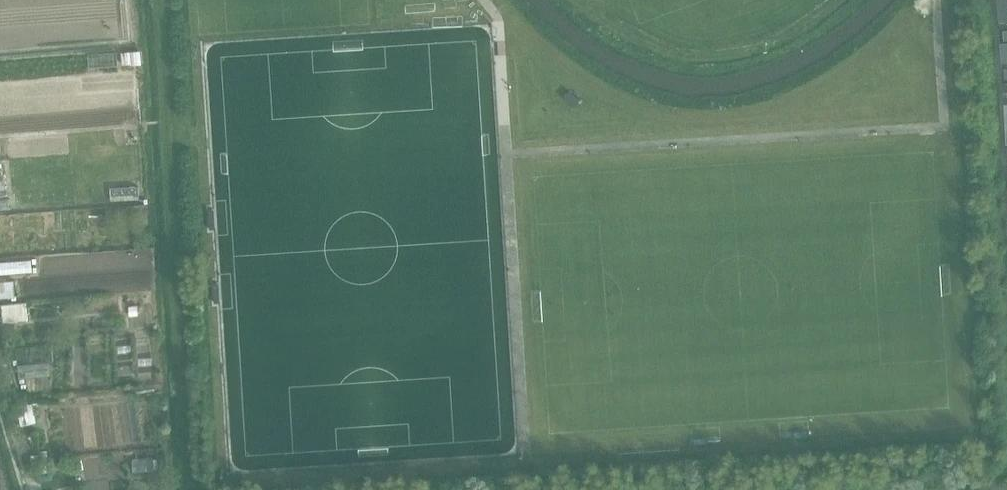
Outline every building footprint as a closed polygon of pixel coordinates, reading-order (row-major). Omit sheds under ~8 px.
[(0,1),(0,44),(43,41),(42,29),(30,30),(30,16),(9,18),(8,0),(0,1)] [(130,50),(121,51),(122,63),(131,62),(130,50)] [(9,119),(9,101),(0,101),(0,119),(9,119)] [(135,127),(125,128),(126,139),(136,139),(135,127)] [(138,186),(126,187),(126,199),(138,198),(138,186)] [(14,198),(13,187),(0,189),(0,199),(14,198)] [(0,281),(0,298),(15,296),(13,279),(0,281)] [(25,302),(1,305),(3,321),(27,319),(25,302)] [(137,305),(129,306),(130,315),(138,314),(137,305)] [(33,401),(17,405),(21,424),(37,420),(33,401)]
